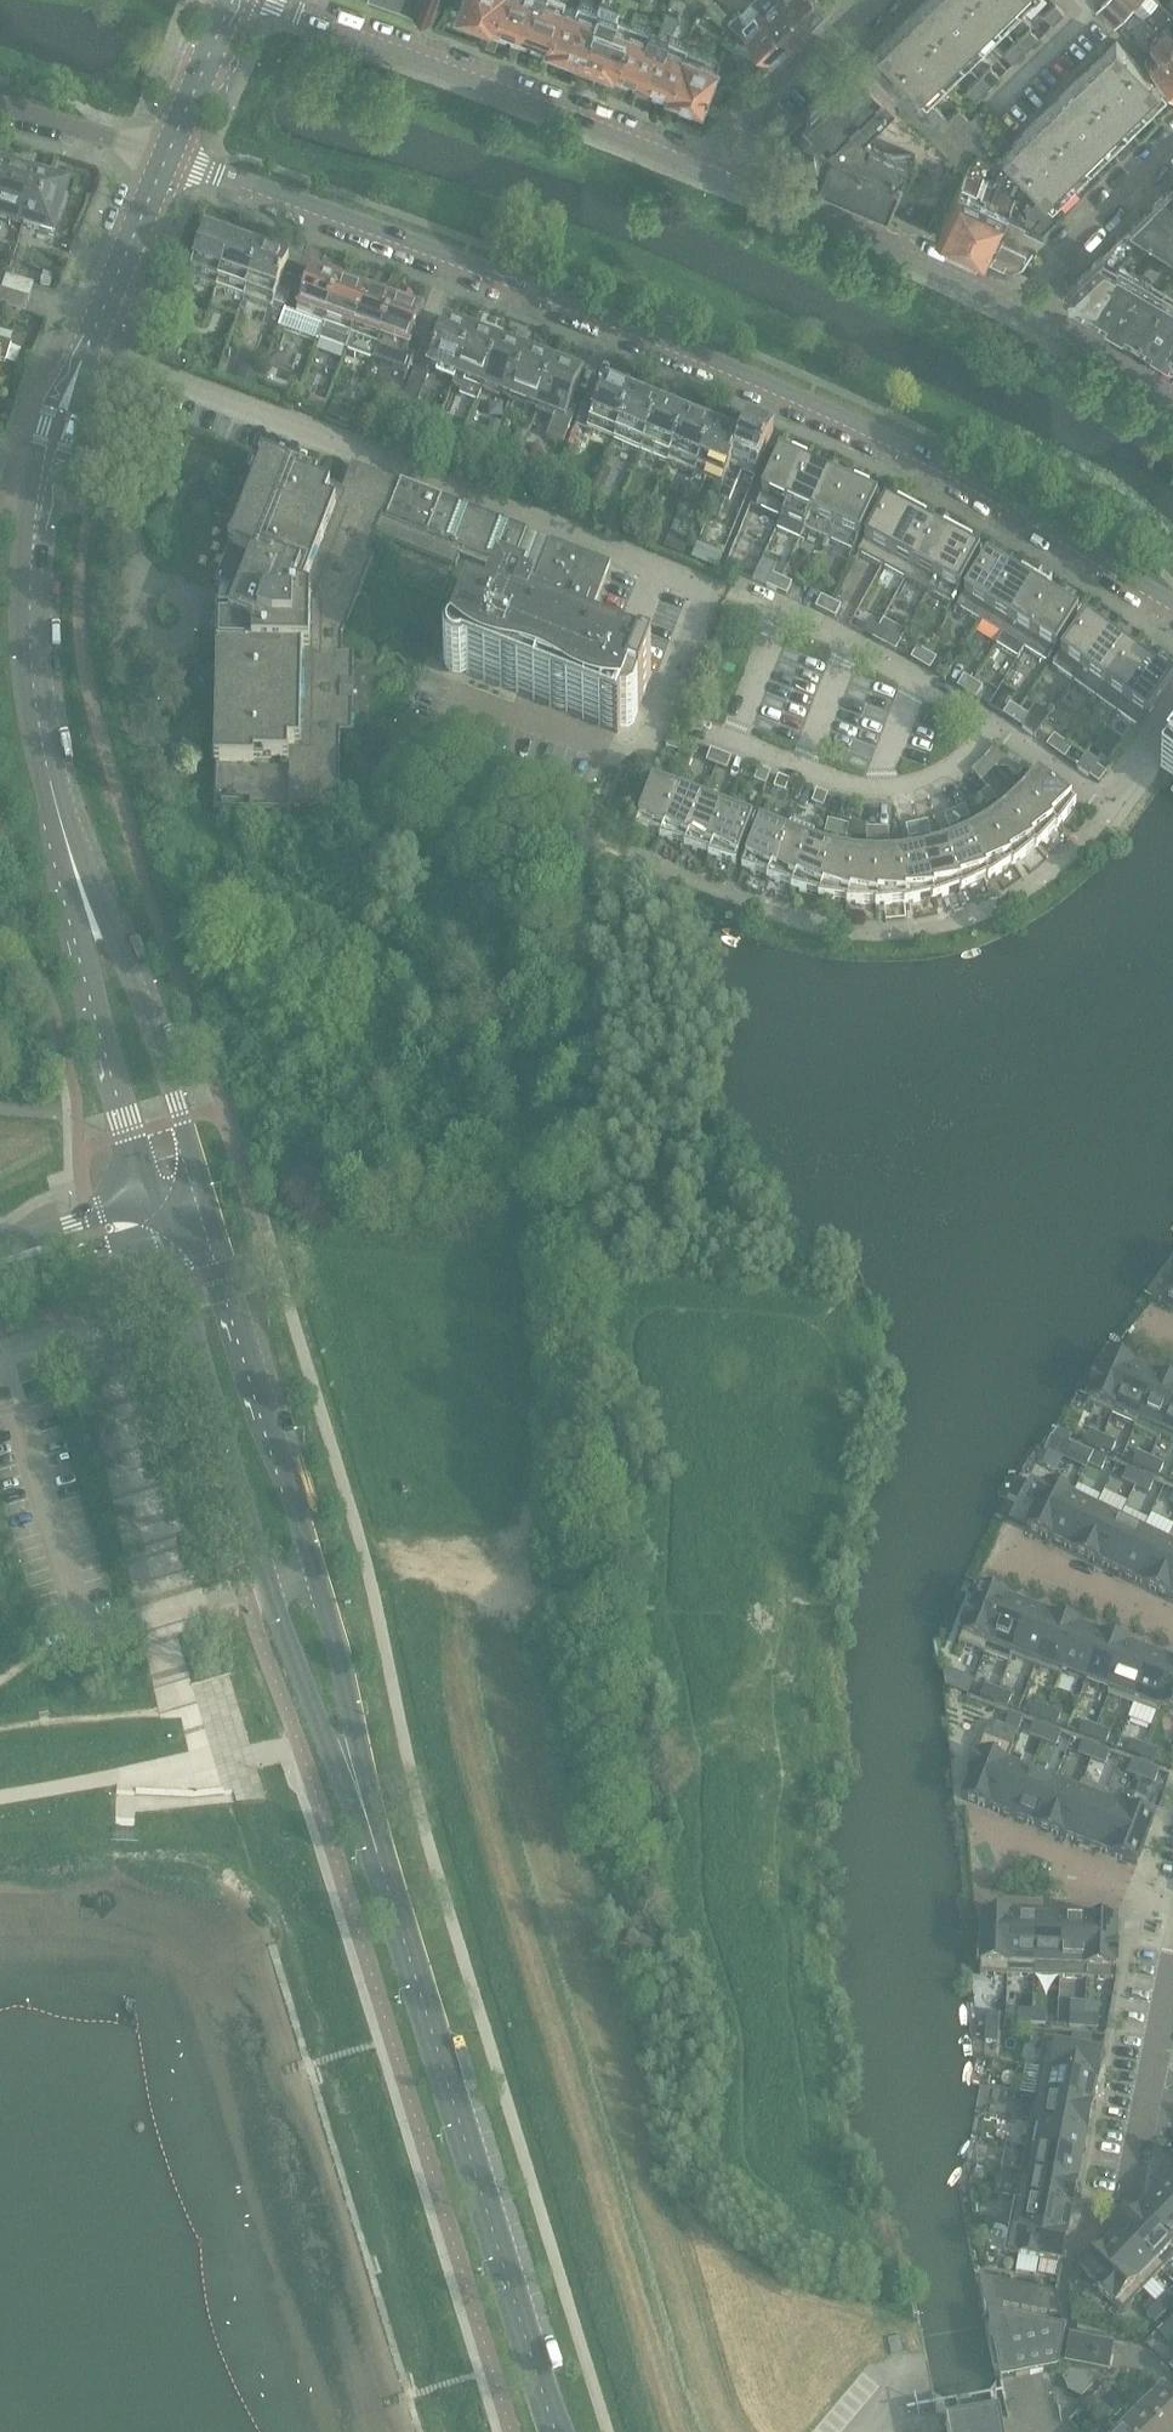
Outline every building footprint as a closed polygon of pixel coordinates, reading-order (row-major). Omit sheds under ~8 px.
[(431,20),(438,0),(374,0),(431,20)] [(490,26),(500,0),(462,0),(456,13),(490,26)] [(490,26),(518,37),(532,0),(500,0),(490,26)] [(518,37),(546,47),(562,6),(565,0),(532,0),(518,37)] [(578,63),(594,70),(596,66),(612,72),(628,31),(631,24),(629,24),(639,1),(637,0),(632,0),(624,19),(619,17),(618,19),(598,12),(578,63)] [(759,10),(792,45),(794,43),(798,39),(809,28),(783,0),(776,0),(770,5),(766,0),(753,0),(751,2),(759,10)] [(809,28),(830,8),(823,0),(783,0),(809,28)] [(976,0),(927,0),(915,12),(963,62),(1001,25),(976,0)] [(1001,25),(1019,8),(1022,10),(1032,0),(976,0),(1001,25)] [(1098,10),(1114,26),(1133,8),(1125,0),(1108,0),(1098,10)] [(562,6),(546,47),(563,54),(562,57),(578,63),(598,12),(578,4),(575,10),(562,6)] [(1044,15),(1053,24),(1065,13),(1056,4),(1044,15)] [(792,45),(759,10),(746,21),(737,13),(728,23),(736,31),(739,29),(773,63),(792,45)] [(963,62),(915,12),(877,49),(929,103),(930,102),(929,101),(949,82),(946,79),(963,62)] [(612,72),(640,83),(658,34),(631,24),(628,31),(612,72)] [(1005,54),(1014,63),(1039,38),(1030,29),(1005,54)] [(1159,36),(1172,51),(1172,35),(1166,29),(1159,36)] [(640,83),(668,94),(684,52),(687,45),(658,34),(640,83)] [(1159,36),(1149,46),(1153,51),(1146,58),(1172,86),(1172,51),(1159,36)] [(732,56),(745,61),(749,51),(739,40),(732,56)] [(1013,143),(1003,153),(1054,205),(1075,185),(1072,183),(1145,111),(1148,114),(1168,94),(1117,41),(1105,53),(1098,60),(1059,98),(1053,104),(1022,135),(1015,141),(1013,143)] [(684,52),(668,94),(702,107),(720,58),(700,51),(687,45),(684,52)] [(877,49),(861,66),(896,102),(958,166),(995,130),(978,113),(970,120),(959,109),(948,120),(930,102),(929,103),(877,49)] [(896,102),(861,66),(860,65),(806,118),(812,124),(798,139),(803,162),(822,170),(818,178),(887,207),(907,160),(869,143),(871,137),(865,131),(896,102)] [(967,90),(976,100),(1000,76),(991,67),(967,90)] [(936,233),(985,256),(1006,211),(1013,195),(989,184),(998,166),(978,155),(965,169),(936,233)] [(22,225),(37,179),(6,170),(0,190),(0,219),(22,225)] [(37,179),(22,225),(53,235),(67,188),(66,187),(66,185),(51,180),(50,183),(37,179)] [(1153,206),(1172,228),(1172,191),(1170,189),(1153,206)] [(1006,211),(985,256),(1002,264),(1004,260),(1012,264),(1043,233),(1062,215),(1043,196),(1031,208),(1024,219),(1006,211)] [(1130,228),(1131,229),(1172,256),(1172,228),(1153,206),(1130,228)] [(188,281),(216,291),(234,241),(205,231),(188,281)] [(1068,291),(1067,291),(1067,298),(1068,298),(1091,311),(1118,268),(1133,242),(1123,235),(1068,291)] [(1135,240),(1127,253),(1139,260),(1143,254),(1146,249),(1147,248),(1135,240)] [(216,291),(244,300),(261,251),(234,241),(216,291)] [(1146,249),(1143,254),(1152,260),(1155,254),(1146,249)] [(244,300),(284,314),(294,288),(281,283),(284,275),(289,261),(261,251),(244,300)] [(1091,311),(1113,325),(1142,277),(1135,273),(1133,277),(1118,268),(1091,311)] [(290,331),(318,341),(340,279),(313,269),(307,283),(290,331)] [(44,274),(41,285),(51,288),(54,277),(44,274)] [(294,288),(284,314),(279,327),(290,331),(307,283),(284,275),(281,283),(294,288)] [(1113,325),(1136,338),(1162,294),(1150,288),(1153,283),(1142,277),(1113,325)] [(2,292),(29,301),(34,286),(6,278),(2,292)] [(340,279),(318,341),(346,351),(368,289),(340,279)] [(395,299),(368,289),(346,351),(373,361),(379,345),(395,299)] [(2,292),(0,292),(0,305),(25,313),(29,301),(2,292)] [(1136,338),(1159,352),(1172,329),(1172,301),(1162,294),(1136,338)] [(395,299),(379,345),(398,352),(389,376),(405,382),(414,358),(406,355),(423,310),(395,299)] [(428,367),(456,378),(475,330),(446,319),(428,367)] [(0,361),(7,363),(7,362),(17,365),(22,350),(12,347),(12,345),(11,344),(14,334),(0,329),(0,361)] [(1159,352),(1172,360),(1172,329),(1159,352)] [(483,388),(502,340),(475,330),(456,378),(454,387),(463,390),(461,395),(462,395),(459,401),(475,407),(477,401),(478,402),(483,388)] [(483,388),(510,399),(529,351),(502,340),(483,388)] [(529,351),(510,399),(538,409),(556,361),(529,351)] [(556,361),(538,409),(553,415),(545,437),(563,444),(582,396),(575,393),(583,372),(556,361)] [(401,405),(413,410),(427,375),(414,370),(401,405)] [(576,427),(614,442),(633,395),(606,384),(598,403),(587,399),(576,427)] [(633,395),(614,442),(641,453),(660,406),(633,395)] [(641,453),(667,464),(687,417),(660,406),(641,453)] [(667,464),(694,475),(714,428),(687,417),(667,464)] [(748,420),(744,430),(721,486),(716,498),(729,504),(741,473),(754,478),(774,431),(748,420)] [(714,428),(694,475),(686,495),(697,499),(705,480),(721,486),(744,430),(724,422),(720,431),(714,428)] [(781,518),(805,466),(808,460),(793,454),(791,459),(780,454),(756,507),(781,518)] [(537,577),(514,568),(527,533),(443,500),(443,499),(401,483),(401,484),(353,466),(340,498),(308,485),(310,480),(265,462),(242,521),(215,588),(235,596),(223,626),(218,626),(214,811),(291,813),(291,807),(339,808),(340,749),(341,732),(352,732),(354,654),(342,653),(342,638),(374,556),(370,554),(377,537),(456,568),(460,559),(500,574),(524,583),(516,604),(496,596),(495,598),(496,598),(486,624),(468,617),(456,649),(449,652),(445,658),(444,665),(447,672),(453,676),(461,677),(470,672),(518,691),(517,693),(518,693),(519,691),(616,729),(615,733),(618,734),(621,726),(627,727),(634,723),(639,711),(652,677),(639,672),(638,674),(578,651),(597,601),(603,586),(609,570),(611,565),(551,541),(537,577)] [(805,466),(781,518),(782,519),(777,529),(800,539),(805,529),(831,471),(817,465),(814,470),(805,466)] [(805,529),(829,540),(853,487),(843,483),(846,478),(831,471),(805,529)] [(853,487),(829,540),(854,551),(878,499),(867,494),(870,489),(855,482),(853,487)] [(858,553),(882,566),(913,511),(899,503),(896,508),(886,503),(858,553)] [(913,511),(882,566),(905,579),(933,528),(924,523),(927,518),(913,511)] [(933,528),(905,579),(928,591),(959,536),(945,528),(942,533),(933,528)] [(959,536),(928,591),(953,605),(980,554),(970,548),(973,543),(959,536)] [(734,557),(729,569),(740,574),(745,562),(734,557)] [(980,621),(1011,572),(1014,567),(1000,559),(997,564),(987,558),(957,607),(980,621)] [(767,586),(772,575),(777,565),(763,559),(753,580),(767,586)] [(980,621),(1002,635),(1036,581),(1022,573),(1019,578),(1011,572),(980,621)] [(772,575),(767,586),(777,591),(782,579),(772,575)] [(782,579),(777,591),(787,595),(792,584),(782,579)] [(1058,595),(1036,581),(1002,635),(1025,649),(1058,595)] [(1058,595),(1025,649),(1049,663),(1078,614),(1069,608),(1072,603),(1058,595)] [(816,608),(826,613),(832,602),(822,597),(816,608)] [(832,602),(826,613),(836,618),(841,607),(832,602)] [(1052,666),(1075,682),(1112,631),(1099,621),(1096,626),(1086,619),(1052,666)] [(863,633),(873,639),(879,628),(869,622),(863,633)] [(879,628),(873,639),(883,644),(889,633),(879,628)] [(1112,631),(1075,682),(1096,697),(1130,651),(1122,645),(1125,640),(1112,631)] [(911,659),(921,665),(927,654),(918,648),(911,659)] [(1096,697),(1117,713),(1154,661),(1142,652),(1138,657),(1130,651),(1096,697)] [(927,654),(921,665),(930,670),(937,659),(927,654)] [(1154,661),(1117,713),(1139,729),(1171,685),(1162,679),(1167,671),(1154,661)] [(958,687),(967,693),(974,682),(964,676),(958,687)] [(974,682),(967,693),(976,699),(983,688),(974,682)] [(1004,715),(1013,721),(1020,710),(1011,704),(1004,715)] [(1020,710),(1013,721),(1022,727),(1035,737),(1050,716),(1036,706),(1029,716),(1020,710)] [(667,747),(679,751),(683,739),(672,735),(667,747)] [(1047,746),(1056,753),(1064,742),(1055,736),(1047,746)] [(1064,742),(1056,753),(1065,759),(1072,749),(1064,742)] [(707,762),(717,766),(722,754),(711,750),(707,762)] [(722,754),(717,766),(727,770),(732,758),(722,754)] [(1078,769),(1099,784),(1107,773),(1096,766),(1099,763),(1088,754),(1078,769)] [(1008,770),(1018,777),(1026,767),(1015,760),(1008,770)] [(755,781),(766,785),(771,773),(759,769),(755,781)] [(774,788),(786,793),(790,781),(779,776),(774,788)] [(1057,828),(1058,829),(1075,806),(1077,804),(1038,776),(1021,794),(1057,828)] [(635,829),(660,837),(662,837),(679,792),(653,782),(635,827),(635,829)] [(995,799),(987,790),(979,796),(987,806),(995,799)] [(812,803),(824,807),(828,796),(817,791),(812,803)] [(662,837),(660,837),(660,838),(685,846),(686,847),(703,802),(679,792),(662,837)] [(1057,828),(1021,794),(1005,810),(1036,848),(1037,849),(1057,828)] [(686,847),(685,846),(684,848),(709,856),(711,856),(728,811),(703,802),(686,847)] [(954,811),(960,822),(970,817),(965,806),(954,811)] [(1013,865),(1014,866),(1036,848),(1005,810),(1000,816),(987,825),(1013,865)] [(711,856),(709,856),(708,857),(736,866),(753,821),(728,811),(711,856)] [(960,822),(954,811),(945,816),(951,827),(960,822)] [(825,833),(836,835),(839,823),(828,820),(825,833)] [(917,824),(920,837),(931,834),(928,822),(917,824)] [(839,823),(836,835),(847,838),(850,826),(839,823)] [(920,837),(917,824),(907,827),(910,839),(920,837)] [(742,870),(767,878),(769,879),(786,835),(759,825),(743,868),(742,868),(742,870)] [(987,825),(967,836),(988,879),(989,881),(1013,865),(987,825)] [(878,841),(878,829),(867,828),(867,841),(878,841)] [(878,829),(878,841),(889,841),(889,829),(878,829)] [(769,879),(767,878),(767,880),(792,888),(793,888),(810,844),(786,835),(769,879)] [(962,890),(961,890),(962,892),(988,879),(967,836),(946,845),(962,890)] [(793,888),(792,888),(791,889),(819,896),(820,897),(832,851),(810,844),(793,888)] [(946,845),(924,852),(934,898),(933,898),(933,900),(961,890),(962,890),(946,845)] [(855,855),(832,851),(820,897),(819,896),(819,898),(847,902),(848,902),(855,855)] [(924,852),(901,856),(905,903),(905,905),(933,898),(934,898),(924,852)] [(847,904),(876,904),(877,904),(878,857),(855,855),(848,902),(847,902),(847,904)] [(877,904),(876,904),(876,906),(905,903),(901,856),(878,857),(877,904)] [(1164,1294),(1172,1299),(1172,1278),(1164,1294)] [(1133,1368),(1108,1356),(1099,1378),(1096,1376),(1088,1395),(1090,1397),(1087,1404),(1112,1416),(1133,1368)] [(1134,1431),(1144,1408),(1157,1378),(1133,1368),(1112,1416),(1135,1425),(1133,1431),(1134,1431)] [(1157,1378),(1144,1408),(1134,1431),(1158,1442),(1172,1408),(1172,1385),(1157,1378)] [(1172,1442),(1172,1408),(1158,1442),(1159,1442),(1162,1437),(1172,1442)] [(1086,1468),(1093,1453),(1069,1442),(1072,1437),(1058,1430),(1048,1451),(1086,1468)] [(1090,1431),(1085,1441),(1098,1448),(1103,1437),(1090,1431)] [(1103,1437),(1098,1448),(1111,1454),(1116,1443),(1103,1437)] [(1138,1452),(1133,1463),(1146,1469),(1151,1459),(1138,1452)] [(1093,1453),(1088,1464),(1101,1470),(1106,1459),(1093,1453)] [(1151,1459),(1146,1469),(1159,1476),(1164,1465),(1151,1459)] [(1128,1469),(1123,1480),(1136,1486),(1141,1475),(1128,1469)] [(1141,1475),(1136,1486),(1149,1492),(1154,1481),(1141,1475)] [(1034,1506),(1037,1508),(1027,1528),(1052,1540),(1074,1493),(1049,1481),(1046,1489),(1043,1488),(1034,1506)] [(1098,1505),(1096,1504),(1094,1509),(1073,1499),(1075,1494),(1074,1493),(1052,1540),(1075,1552),(1098,1505)] [(1075,1552),(1099,1563),(1121,1516),(1098,1505),(1075,1552)] [(1099,1563),(1122,1575),(1145,1528),(1144,1527),(1141,1532),(1120,1522),(1122,1517),(1121,1516),(1099,1563)] [(1169,1539),(1145,1528),(1122,1575),(1146,1586),(1169,1539)] [(1169,1539),(1146,1586),(1169,1597),(1172,1590),(1172,1541),(1169,1539)] [(969,1611),(961,1630),(964,1631),(958,1644),(984,1654),(1005,1600),(979,1590),(971,1612),(969,1611)] [(984,1654),(1009,1663),(1029,1609),(1005,1600),(984,1654)] [(1009,1663),(1010,1664),(1012,1658),(1035,1667),(1054,1619),(1029,1609),(1009,1663)] [(1060,1677),(1078,1628),(1054,1619),(1035,1667),(1060,1677)] [(1060,1677),(1061,1677),(1063,1672),(1086,1681),(1103,1637),(1078,1628),(1060,1677)] [(1110,1690),(1108,1695),(1109,1695),(1127,1647),(1103,1637),(1086,1681),(1110,1690)] [(1127,1647),(1109,1695),(1133,1705),(1152,1656),(1127,1647)] [(1152,1656),(1133,1705),(1158,1714),(1172,1674),(1172,1664),(1152,1656)] [(1158,1714),(1159,1715),(1161,1710),(1172,1714),(1172,1674),(1158,1714)] [(957,1691),(968,1696),(974,1682),(962,1677),(957,1691)] [(994,1701),(998,1690),(985,1685),(981,1696),(994,1701)] [(1008,1707),(1012,1695),(998,1690),(994,1701),(1008,1707)] [(1043,1720),(1047,1709),(1034,1704),(1030,1715),(1043,1720)] [(1057,1725),(1061,1714),(1047,1709),(1043,1720),(1057,1725)] [(1018,1731),(1023,1720),(1009,1715),(1005,1726),(1018,1731)] [(1092,1739),(1096,1728),(1083,1722),(1079,1734),(1092,1739)] [(1043,1741),(1047,1729),(1034,1724),(1029,1735),(1043,1741)] [(1106,1744),(1110,1733),(1096,1728),(1092,1739),(1106,1744)] [(1057,1746),(1061,1734),(1047,1729),(1043,1741),(1057,1746)] [(1141,1758),(1145,1746),(1132,1741),(1128,1752),(1141,1758)] [(1092,1759),(1096,1748),(1083,1743),(1078,1754),(1092,1759)] [(1155,1763),(1159,1751),(1145,1746),(1141,1758),(1155,1763)] [(1106,1764),(1110,1753),(1096,1748),(1092,1759),(1106,1764)] [(989,1809),(1008,1760),(1006,1760),(1005,1764),(980,1755),(979,1758),(976,1757),(969,1776),(972,1777),(963,1799),(966,1800),(989,1809)] [(1014,1818),(1032,1769),(1008,1760),(989,1809),(1014,1818)] [(1141,1778),(1145,1767),(1132,1761),(1127,1773),(1141,1778)] [(1155,1783),(1159,1772),(1145,1767),(1141,1778),(1155,1783)] [(1031,1775),(1033,1770),(1032,1769),(1014,1818),(1038,1827),(1055,1784),(1031,1775)] [(1055,1784),(1038,1827),(1062,1837),(1083,1783),(1082,1782),(1078,1793),(1055,1784)] [(1083,1783),(1062,1837),(1087,1846),(1108,1792),(1083,1783)] [(1105,1803),(1109,1792),(1108,1792),(1087,1846),(1111,1855),(1132,1801),(1131,1801),(1127,1812),(1105,1803)] [(1132,1801),(1111,1855),(1137,1865),(1158,1811),(1132,1801)] [(1011,1918),(982,1917),(980,1975),(1009,1976),(1011,1919),(1011,1918)] [(1037,1920),(1011,1919),(1009,1976),(1035,1977),(1037,1920)] [(1062,1921),(1037,1920),(1035,1977),(1060,1978),(1062,1921)] [(1087,1922),(1062,1921),(1060,1978),(1085,1979),(1087,1922)] [(1116,1922),(1088,1921),(1086,1979),(1114,1980),(1114,1966),(1117,1966),(1118,1945),(1115,1945),(1116,1922)] [(1032,2024),(1032,2012),(1018,2011),(1017,2023),(1032,2024)] [(1046,2025),(1047,2013),(1032,2012),(1032,2024),(1046,2025)] [(999,2029),(1000,2016),(988,2015),(987,2028),(999,2029)] [(1084,2028),(1085,2016),(1070,2015),(1069,2027),(1084,2028)] [(1098,2029),(1099,2017),(1085,2016),(1084,2028),(1098,2029)] [(999,2029),(987,2028),(986,2040),(998,2041),(999,2029)] [(1102,2054),(1045,2043),(1040,2072),(1096,2083),(1097,2083),(1102,2054)] [(1096,2083),(1040,2072),(1035,2095),(1092,2106),(1096,2083)] [(1092,2106),(1035,2095),(1030,2123),(1041,2125),(1086,2134),(1087,2134),(1092,2106)] [(1081,2158),(1086,2134),(1041,2125),(1037,2150),(1081,2158)] [(1081,2158),(1037,2150),(1032,2174),(1077,2183),(1081,2158)] [(1077,2183),(1032,2174),(1020,2172),(1015,2200),(1071,2211),(1072,2211),(1077,2183)] [(1156,2195),(1172,2211),(1172,2178),(1156,2195)] [(1156,2195),(1139,2213),(1172,2245),(1172,2211),(1156,2195)] [(1071,2211),(1015,2200),(1010,2223),(1067,2234),(1071,2211)] [(1139,2213),(1139,2212),(1119,2233),(1160,2273),(1172,2260),(1172,2245),(1139,2213)] [(1067,2234),(1010,2223),(1005,2252),(1019,2254),(1018,2257),(1039,2261),(1039,2258),(1062,2263),(1067,2234)] [(1160,2273),(1119,2233),(1103,2250),(1144,2290),(1160,2273)] [(1144,2290),(1103,2250),(1102,2250),(1082,2271),(1099,2287),(1097,2289),(1112,2303),(1114,2301),(1124,2311),(1144,2290)] [(999,2280),(990,2279),(994,2303),(1004,2304),(999,2280)] [(1009,2282),(999,2280),(1004,2304),(1013,2306),(1009,2282)] [(1018,2284),(1009,2282),(1013,2306),(1023,2308),(1018,2284)] [(1028,2286),(1018,2284),(1023,2308),(1032,2310),(1028,2286)] [(1037,2288),(1028,2286),(1032,2310),(1042,2312),(1037,2288)] [(1047,2290),(1037,2288),(1042,2312),(1051,2314),(1047,2290)] [(1056,2291),(1047,2290),(1051,2314),(1061,2315),(1056,2291)] [(1172,2305),(1172,2300),(1167,2294),(1157,2304),(1165,2313),(1172,2305)] [(1155,2323),(1165,2313),(1157,2304),(1147,2315),(1155,2323)] [(998,2365),(1001,2380),(1058,2369),(1066,2330),(991,2317),(988,2317),(993,2343),(991,2343),(995,2365),(998,2365)] [(1070,2363),(1110,2371),(1114,2350),(1074,2342),(1070,2363)] [(1069,2391),(1082,2398),(1093,2386),(1086,2374),(1070,2371),(1063,2379),(1069,2391)] [(1166,2431),(1172,2431),(1172,2399),(1163,2390),(1143,2409),(1166,2431)] [(1125,2431),(1166,2431),(1143,2409),(1123,2430),(1125,2431)] [(1000,2418),(999,2416),(999,2414),(986,2416),(985,2412),(973,2414),(974,2419),(946,2424),(948,2431),(1002,2431),(1000,2418)]
